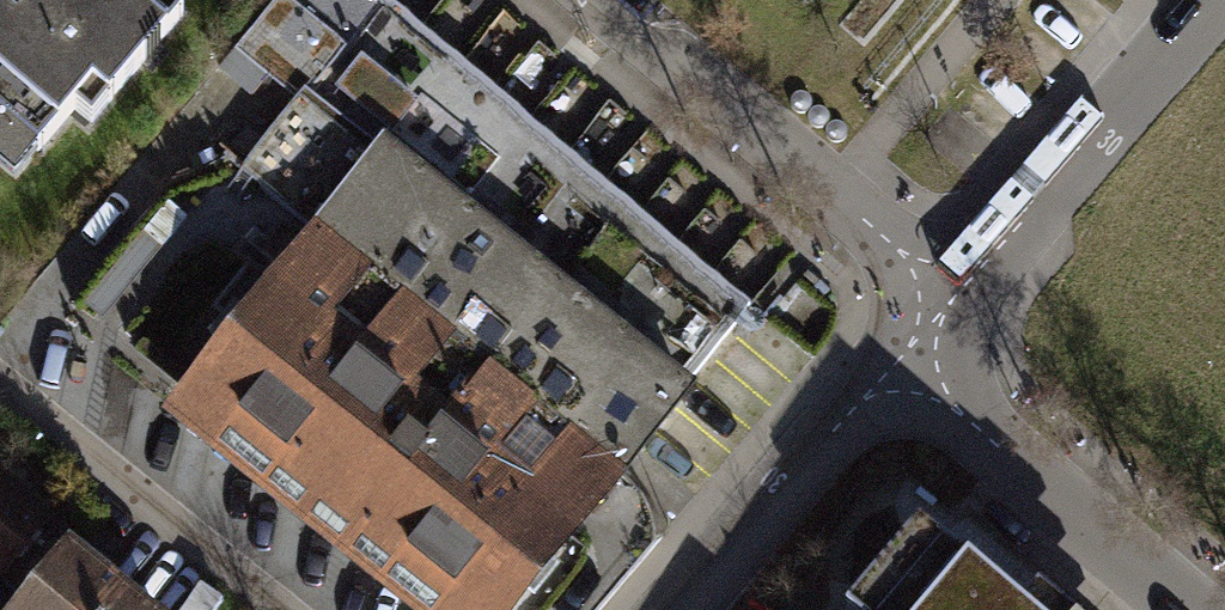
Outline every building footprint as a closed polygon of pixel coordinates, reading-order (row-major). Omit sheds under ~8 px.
[(41,151),(77,109),(91,121),(184,12),(169,0),(0,0),(0,117),(41,151)] [(312,93),(305,87),(378,0),(278,0),(237,48),(304,103),(312,93)] [(388,0),(378,0),(305,87),(312,93),(347,121),(422,29),(388,0)] [(459,59),(422,29),(347,121),(383,150),(459,59)] [(421,180),(495,90),(459,59),(383,150),(421,180)] [(458,209),(531,120),(495,90),(421,180),(458,209)] [(191,394),(461,609),(499,609),(679,386),(642,357),(604,327),(569,298),(533,270),(496,240),(458,209),(421,180),(383,150),(347,121),(312,93),(304,103),(246,175),(320,234),(191,394)] [(496,240),(567,151),(531,120),(458,209),(496,240)] [(533,270),(604,182),(567,151),(496,240),(533,270)] [(569,298),(639,211),(604,182),(533,270),(569,298)] [(604,327),(675,242),(639,211),(569,298),(604,327)] [(642,357),(712,274),(675,242),(604,327),(642,357)] [(679,386),(750,305),(712,274),(642,357),(679,386)] [(1,569),(40,522),(0,490),(0,568),(1,569)] [(923,527),(853,609),(1023,609),(923,527)] [(68,549),(20,609),(145,609),(68,549)] [(1044,598),(1034,609),(1058,609),(1044,598)]
